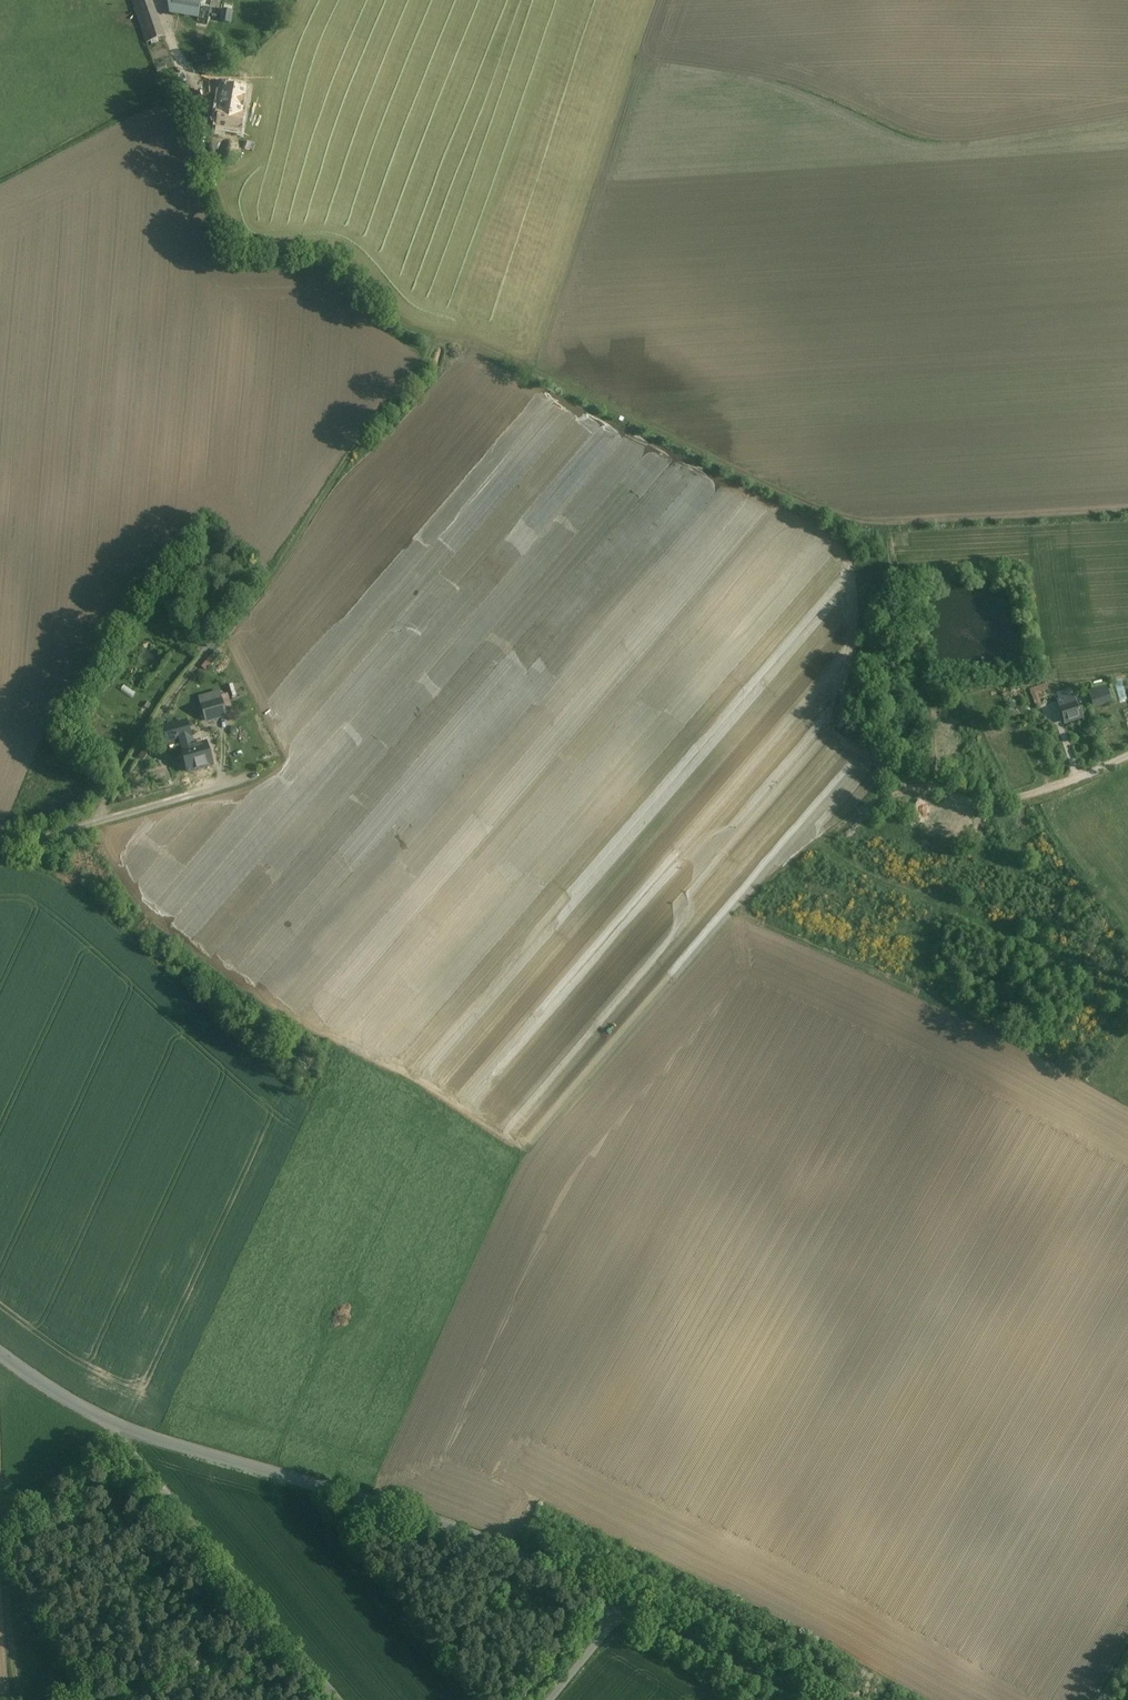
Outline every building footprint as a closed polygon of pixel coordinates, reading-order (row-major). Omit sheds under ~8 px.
[(135,9),(151,3),(152,3),(151,0),(132,0),(135,9)] [(170,16),(198,21),(201,0),(167,0),(170,16)] [(151,3),(135,9),(144,36),(160,30),(151,3)] [(160,30),(144,36),(146,43),(162,38),(160,30)] [(214,541),(207,536),(202,543),(208,548),(214,541)] [(208,548),(202,543),(199,546),(205,551),(208,548)] [(215,548),(214,547),(207,553),(212,558),(221,550),(217,546),(215,548)] [(1118,683),(1121,699),(1127,698),(1124,682),(1118,683)] [(220,691),(198,697),(206,723),(227,716),(220,691)] [(1104,691),(1093,695),(1096,705),(1108,701),(1104,691)] [(1081,717),(1075,698),(1068,701),(1067,699),(1061,701),(1063,708),(1061,709),(1066,723),(1081,717)] [(186,723),(164,729),(168,741),(180,738),(190,735),(186,723)] [(190,735),(180,738),(189,771),(212,765),(206,744),(193,748),(190,735)]
